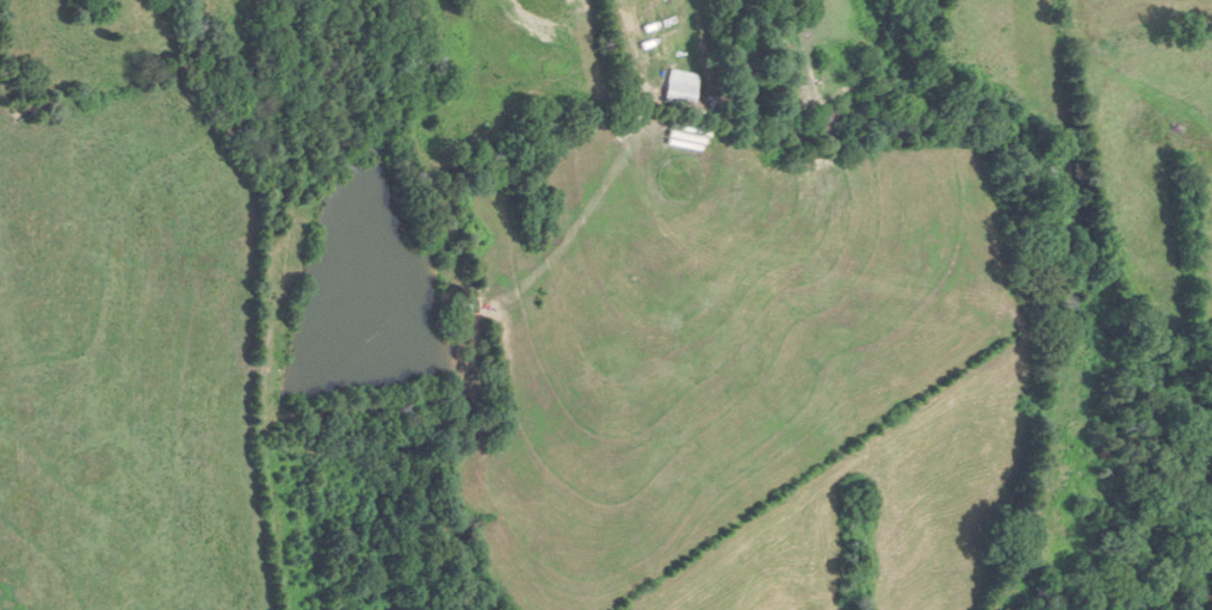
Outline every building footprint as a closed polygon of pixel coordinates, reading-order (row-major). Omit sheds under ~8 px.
[(693,107),(699,75),(670,70),(664,101),(693,107)]
